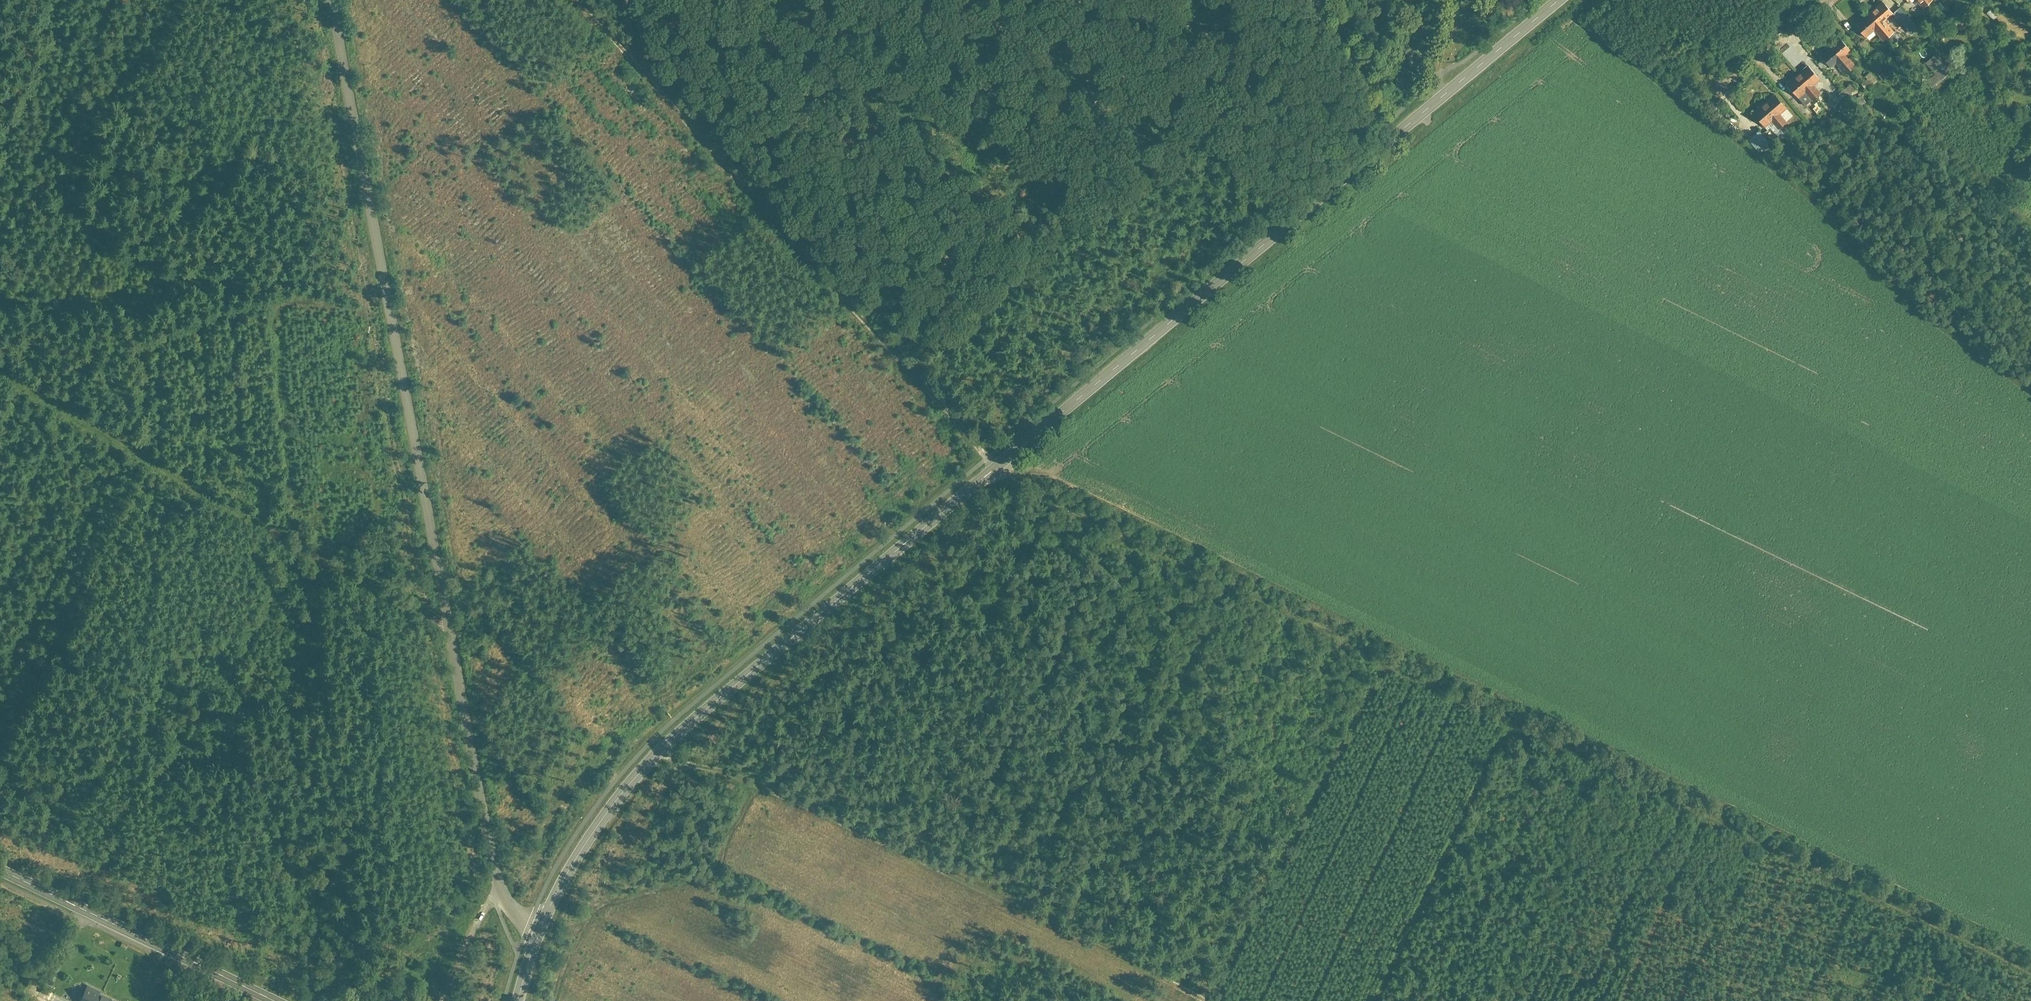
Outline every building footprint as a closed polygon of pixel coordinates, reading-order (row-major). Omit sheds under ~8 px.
[(1924,9),(1934,1),(1934,0),(1916,0),(1924,9)] [(1884,3),(1855,27),(1867,40),(1876,35),(1884,45),(1895,37),(1885,25),(1895,17),(1884,3)] [(1843,39),(1821,56),(1832,70),(1837,66),(1846,76),(1856,67),(1848,55),(1854,51),(1843,39)] [(1812,66),(1785,90),(1803,111),(1822,94),(1816,86),(1823,79),(1812,66)] [(1776,95),(1754,114),(1767,130),(1773,124),(1779,131),(1788,123),(1781,118),(1789,110),(1776,95)] [(80,1000),(113,1000),(99,994),(100,992),(88,986),(80,1000)]
